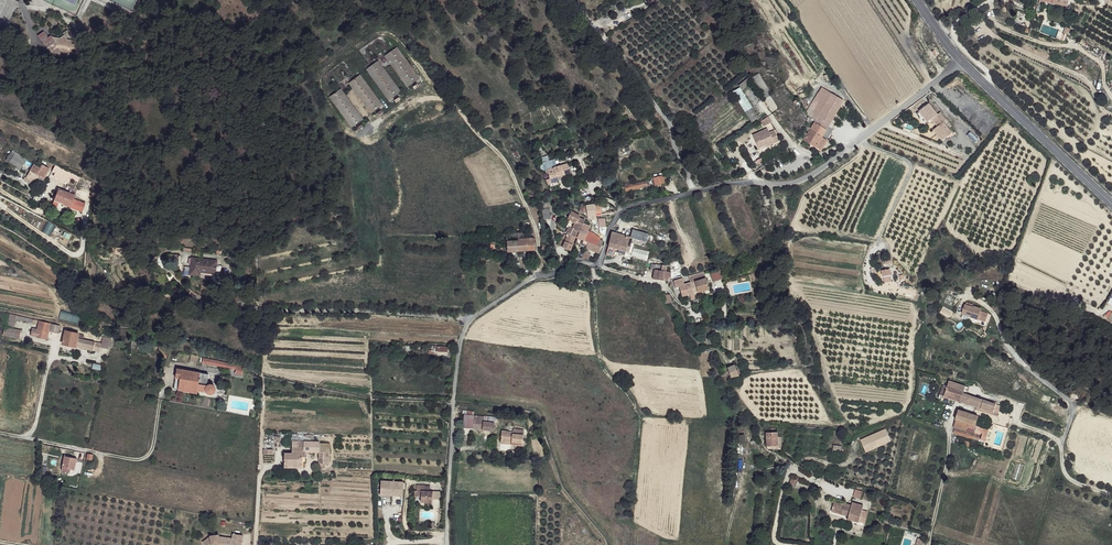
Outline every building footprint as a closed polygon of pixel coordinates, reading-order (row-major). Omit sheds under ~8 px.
[(1009,0),(1003,0),(1002,3),(1040,12),(1041,8),(1009,0)] [(735,10),(734,9),(730,12),(736,18),(739,16),(738,14),(735,10)] [(48,27),(42,30),(44,35),(45,34),(49,43),(53,41),(58,39),(57,38),(54,32),(49,34),(48,33),(50,32),(48,27)] [(57,38),(58,39),(53,41),(59,50),(62,48),(66,53),(72,55),(81,48),(75,39),(69,38),(65,33),(57,38)] [(394,44),(382,53),(405,84),(418,75),(394,44)] [(376,58),(364,67),(387,98),(398,89),(376,58)] [(758,71),(751,75),(760,90),(767,86),(758,71)] [(358,73),(346,82),(369,112),(381,103),(358,73)] [(742,89),(752,81),(749,77),(739,85),(742,89)] [(338,88),(327,97),(350,126),(361,118),(338,88)] [(733,92),(745,113),(752,108),(740,88),(733,92)] [(824,89),(813,105),(814,106),(822,111),(833,95),(824,89)] [(833,95),(822,111),(833,118),(844,102),(833,95)] [(928,106),(919,113),(927,124),(937,117),(928,106)] [(821,113),(813,108),(809,115),(816,120),(821,113)] [(833,118),(822,111),(821,113),(816,120),(815,123),(826,130),(833,118)] [(927,124),(919,113),(915,116),(923,127),(927,124)] [(760,122),(763,127),(771,123),(768,118),(760,122)] [(815,123),(807,135),(804,140),(819,149),(820,150),(826,140),(821,137),(826,130),(815,123)] [(771,128),(756,134),(761,146),(767,144),(767,146),(781,140),(777,130),(772,132),(771,128)] [(807,135),(804,133),(799,140),(801,141),(802,139),(804,140),(807,135)] [(25,160),(14,153),(11,160),(22,167),(25,160)] [(553,160),(547,162),(550,169),(554,168),(559,167),(557,159),(553,160)] [(39,167),(30,164),(24,176),(36,184),(46,167),(41,164),(39,167)] [(559,167),(554,168),(556,178),(566,176),(566,177),(573,176),(570,165),(559,167)] [(550,169),(548,170),(550,179),(556,178),(554,168),(550,169)] [(662,175),(654,177),(656,185),(663,183),(662,175)] [(646,181),(622,187),(623,191),(647,185),(646,181)] [(72,193),(56,186),(52,195),(60,199),(60,201),(79,209),(82,201),(71,196),(72,193)] [(594,206),(586,207),(586,209),(587,213),(588,216),(596,215),(594,206)] [(550,209),(542,209),(543,220),(550,220),(550,209)] [(579,217),(571,213),(568,219),(574,223),(582,225),(583,224),(584,221),(579,218),(579,217)] [(582,225),(574,223),(572,229),(580,232),(582,225)] [(590,226),(583,224),(582,225),(580,232),(578,238),(583,240),(586,241),(587,235),(588,231),(589,229),(590,226)] [(580,232),(572,229),(570,234),(569,236),(563,248),(570,250),(576,237),(578,238),(580,232)] [(633,230),(630,239),(646,243),(648,235),(633,230)] [(523,233),(505,234),(506,238),(507,249),(505,250),(506,252),(535,250),(534,238),(524,238),(523,233)] [(628,238),(611,233),(608,247),(614,248),(625,252),(627,244),(628,238)] [(569,236),(565,235),(564,237),(562,237),(559,246),(563,248),(569,236)] [(590,237),(587,235),(586,241),(589,243),(602,247),(603,241),(599,240),(590,237)] [(506,238),(496,238),(494,242),(494,248),(505,250),(507,249),(506,238)] [(548,242),(544,241),(542,244),(544,245),(542,249),(551,252),(552,247),(547,245),(548,242)] [(602,247),(589,243),(587,248),(599,254),(602,247)] [(218,262),(194,261),(193,277),(202,277),(202,274),(217,273),(218,262)] [(664,265),(657,264),(654,280),(669,280),(670,278),(671,273),(664,272),(664,271),(663,270),(664,265)] [(718,266),(708,269),(710,279),(721,277),(718,266)] [(704,272),(689,276),(690,283),(693,293),(708,289),(704,272)] [(683,279),(674,282),(675,288),(677,287),(679,296),(688,294),(689,300),(694,298),(693,293),(690,283),(684,285),(683,279)] [(973,305),(966,303),(965,305),(964,305),(962,314),(971,316),(970,316),(985,320),(987,312),(980,310),(981,308),(973,306),(973,307),(972,307),(973,305)] [(59,319),(77,323),(79,315),(61,311),(59,319)] [(17,317),(9,314),(5,329),(14,330),(16,321),(17,317)] [(59,327),(40,323),(36,338),(47,340),(48,332),(58,334),(59,327)] [(14,330),(5,329),(3,336),(19,340),(21,333),(14,330)] [(78,335),(65,333),(63,345),(76,348),(78,339),(78,335)] [(999,342),(991,336),(989,340),(997,345),(999,342)] [(110,338),(101,337),(100,344),(102,344),(101,348),(108,349),(110,338)] [(83,340),(78,339),(76,348),(90,351),(92,342),(83,340)] [(1020,346),(1013,341),(1011,344),(1016,350),(1020,346)] [(203,359),(202,361),(230,367),(229,371),(232,371),(233,365),(203,359)] [(230,367),(202,361),(202,365),(229,371),(230,367)] [(733,366),(726,368),(731,378),(737,375),(733,366)] [(201,374),(177,369),(174,389),(197,394),(198,391),(199,385),(201,374)] [(964,386),(949,382),(946,388),(962,393),(964,386)] [(208,384),(205,386),(206,386),(205,392),(207,394),(210,394),(212,393),(214,392),(214,389),(214,386),(211,384),(208,384)] [(946,388),(943,387),(940,395),(944,397),(992,412),(991,415),(996,416),(999,405),(962,393),(946,388)] [(977,416),(957,410),(954,419),(974,426),(977,416)] [(474,416),(464,414),(462,428),(473,429),(474,421),(474,416)] [(484,421),(474,421),(473,429),(483,431),(484,421)] [(495,423),(484,421),(483,431),(494,432),(495,423)] [(975,433),(953,427),(952,432),(978,439),(980,431),(976,431),(975,433)] [(886,428),(860,437),(864,451),(891,442),(886,428)] [(987,430),(983,428),(979,439),(984,440),(987,430)] [(525,432),(516,431),(516,433),(504,432),(503,440),(513,440),(524,440),(525,432)] [(777,432),(766,433),(766,445),(776,445),(777,432)] [(305,452),(315,452),(315,434),(292,434),(292,453),(284,453),(284,467),(302,467),(302,461),(305,461),(305,452)] [(328,452),(319,452),(319,464),(328,464),(328,452)] [(78,459),(65,457),(62,471),(71,473),(72,470),(76,470),(78,459)] [(791,477),(788,484),(794,487),(798,480),(791,477)] [(406,481),(384,479),(382,493),(405,495),(406,481)] [(422,497),(422,502),(433,503),(435,492),(427,491),(428,486),(419,485),(419,491),(417,490),(416,496),(422,497)] [(852,496),(861,498),(863,491),(855,488),(852,496)] [(844,505),(834,501),(831,511),(848,516),(847,518),(858,522),(863,506),(852,502),(851,507),(844,505)] [(234,532),(233,537),(219,534),(218,533),(209,535),(201,540),(204,544),(210,544),(211,543),(220,542),(219,541),(227,542),(227,544),(232,544),(232,543),(241,544),(243,533),(234,532)]
